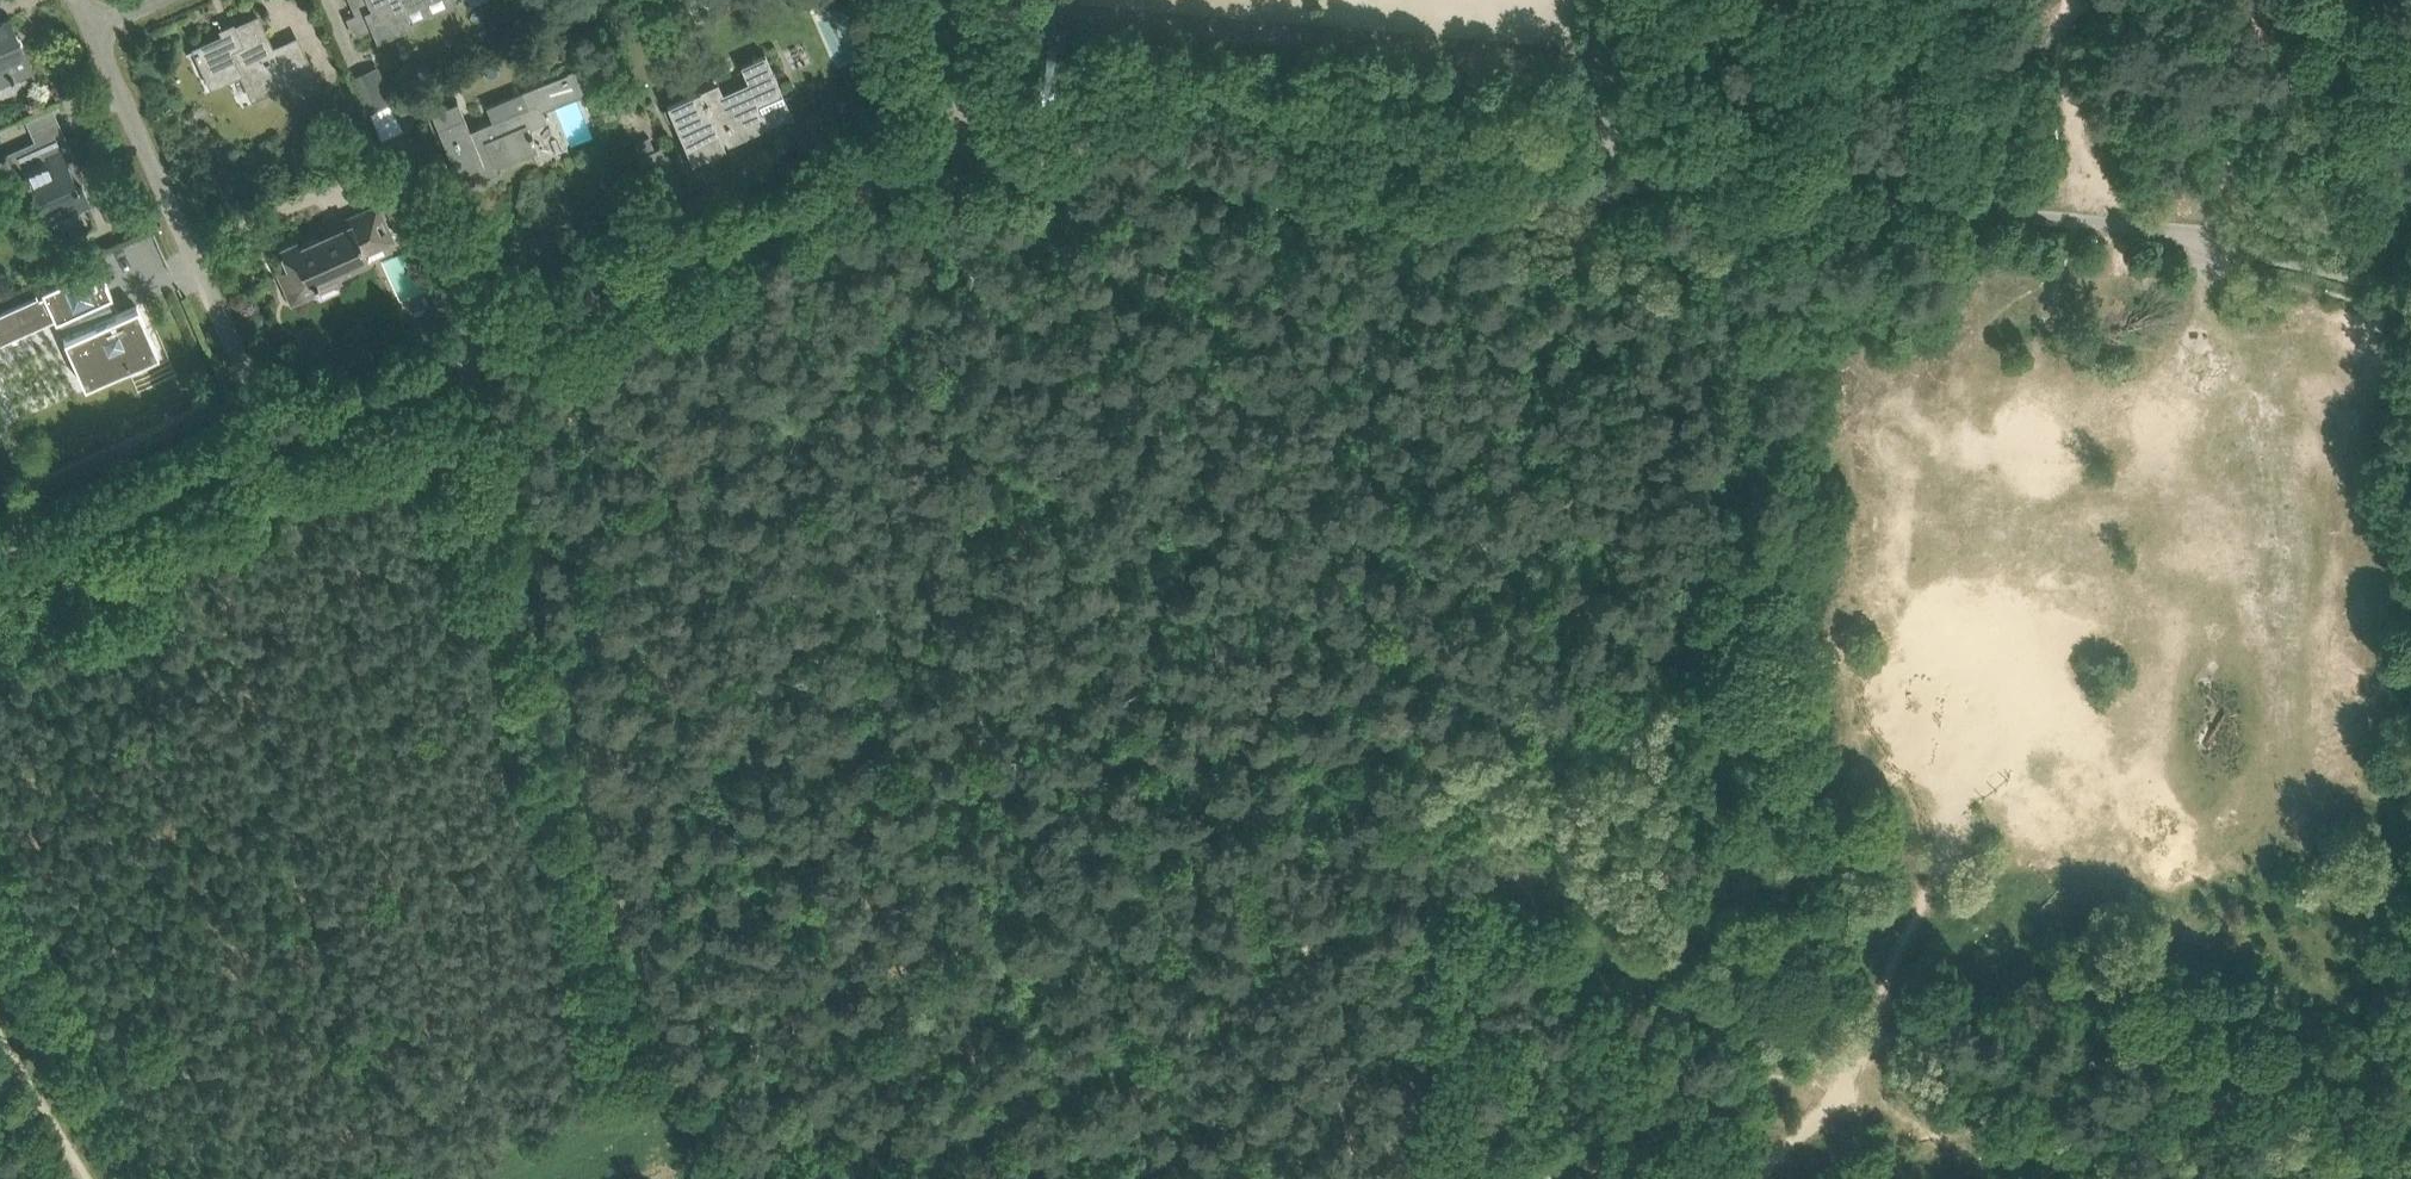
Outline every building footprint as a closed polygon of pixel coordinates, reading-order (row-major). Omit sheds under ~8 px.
[(353,9),(362,5),(377,40),(412,24),(406,9),(427,0),(349,0),(353,9)] [(187,52),(208,43),(225,81),(242,73),(253,97),(286,82),(294,100),(320,88),(300,43),(275,54),(258,15),(233,27),(234,30),(186,51),(187,52)] [(31,70),(38,87),(40,87),(9,16),(0,20),(0,83),(31,70)] [(568,36),(574,39),(581,36),(579,27),(574,21),(568,24),(565,30),(568,36)] [(747,80),(722,91),(718,81),(667,103),(692,160),(725,146),(722,138),(731,134),(733,140),(744,135),(744,134),(768,123),(758,102),(782,91),(766,53),(740,64),(747,80)] [(465,113),(464,114),(457,99),(427,112),(440,145),(445,143),(457,172),(471,166),(477,179),(501,169),(499,163),(534,149),(535,150),(538,149),(534,138),(535,138),(532,132),(531,132),(529,127),(547,120),(533,86),(486,104),(492,119),(481,123),(482,125),(472,129),(465,113)] [(394,99),(388,87),(362,98),(368,111),(394,99)] [(73,174),(82,170),(53,106),(25,120),(33,140),(0,154),(0,161),(3,169),(10,185),(28,176),(49,222),(91,203),(82,182),(78,184),(73,174)] [(353,151),(375,142),(365,117),(343,126),(353,151)] [(641,155),(654,149),(649,136),(635,142),(641,155)] [(662,146),(654,149),(641,155),(636,157),(651,194),(678,182),(668,161),(662,146)] [(401,234),(410,231),(394,191),(379,197),(391,224),(396,222),(401,234)] [(300,245),(298,240),(281,248),(288,265),(278,269),(292,300),(342,278),(339,272),(369,259),(366,252),(394,239),(377,204),(323,228),(326,234),(300,245)] [(0,312),(0,340),(54,316),(56,320),(78,310),(85,328),(64,337),(85,384),(158,351),(137,304),(110,317),(102,299),(112,295),(99,264),(36,292),(37,296),(0,312)]
